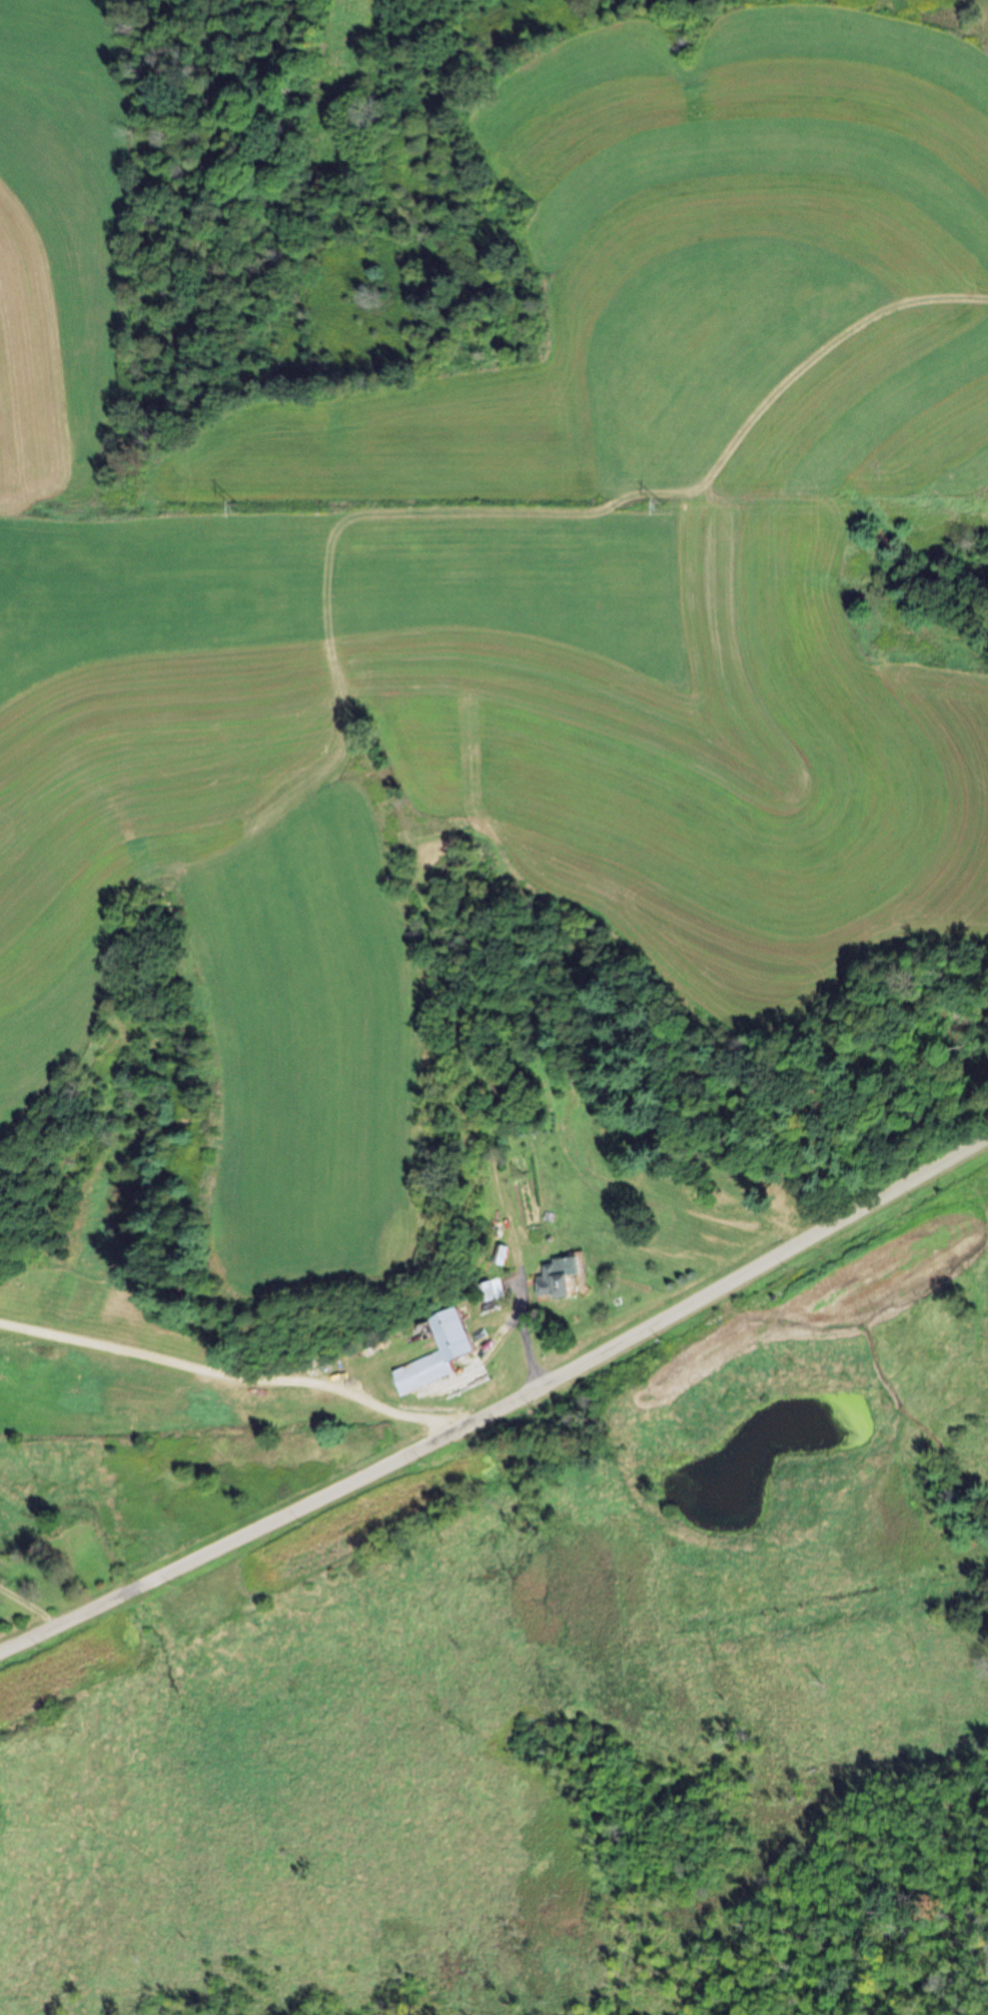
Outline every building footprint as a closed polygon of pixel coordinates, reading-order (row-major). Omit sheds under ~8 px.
[(571,1277),(582,1276),(581,1259),(545,1263),(547,1276),(538,1277),(540,1299),(573,1296),(571,1277)] [(479,1286),(484,1303),(507,1297),(502,1280),(479,1286)] [(443,1352),(393,1371),(402,1395),(455,1374),(451,1363),(476,1353),(458,1308),(430,1319),(443,1352)]
